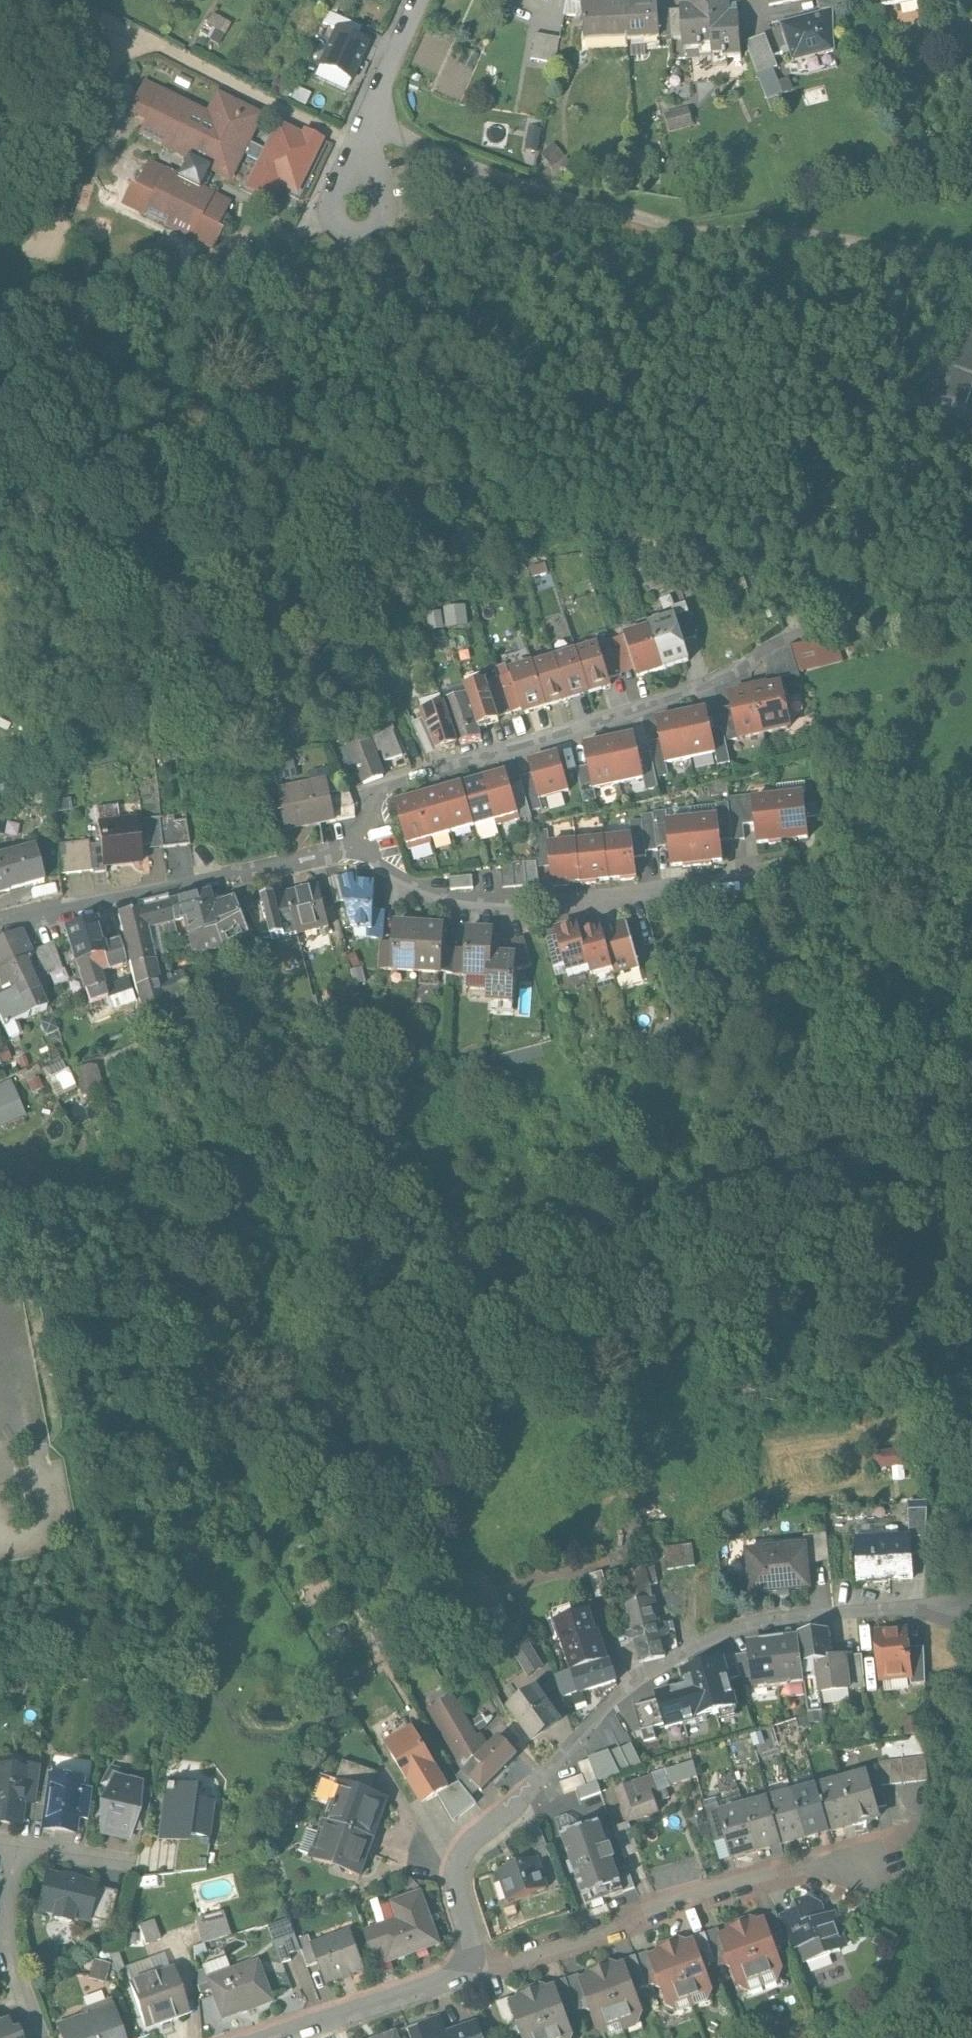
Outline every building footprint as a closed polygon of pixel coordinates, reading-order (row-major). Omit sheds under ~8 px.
[(230,14),(234,2),(229,0),(213,0),(211,6),(230,14)] [(340,11),(360,20),(365,9),(345,0),(330,0),(327,5),(340,11)] [(587,19),(624,16),(622,0),(586,0),(587,19)] [(624,16),(624,22),(641,21),(641,15),(655,14),(654,0),(622,0),(624,16)] [(655,14),(656,20),(667,19),(667,17),(666,0),(654,0),(655,14)] [(667,17),(681,16),(679,0),(666,0),(667,17)] [(681,16),(682,30),(695,29),(696,36),(709,35),(707,0),(679,0),(681,16)] [(709,35),(710,47),(722,46),(722,38),(736,37),(733,0),(707,0),(709,35)] [(830,33),(830,0),(811,0),(812,1),(797,5),(797,7),(782,11),(789,42),(800,40),(830,33)] [(360,20),(340,11),(323,47),(355,61),(371,25),(360,20)] [(535,41),(559,45),(564,19),(539,14),(535,41)] [(774,46),(762,16),(740,24),(752,55),(774,46)] [(125,185),(217,230),(225,213),(220,211),(233,186),(204,172),(206,167),(210,168),(215,158),(211,156),(214,150),(233,159),(246,134),(264,143),(251,169),(276,181),(284,166),(300,173),(326,121),(308,113),(306,117),(282,105),(269,132),(251,123),(264,97),(221,76),(211,96),(147,65),(134,92),(150,100),(143,116),(191,140),(181,160),(151,145),(138,170),(134,168),(125,185)] [(685,85),(660,90),(664,107),(688,103),(685,85)] [(441,589),(442,610),(463,609),(462,588),(441,589)] [(438,593),(422,596),(426,614),(442,611),(438,593)] [(693,622),(684,597),(672,601),(680,627),(693,622)] [(644,607),(646,613),(659,655),(686,647),(680,627),(672,601),(671,599),(644,607)] [(628,644),(632,655),(634,663),(659,655),(646,613),(621,621),(628,644)] [(621,621),(606,626),(613,648),(628,644),(621,621)] [(764,645),(764,666),(796,659),(787,630),(764,645)] [(596,631),(573,638),(585,678),(608,671),(596,631)] [(573,638),(551,644),(564,684),(585,678),(573,638)] [(551,644),(530,651),(542,691),(564,684),(551,644)] [(628,644),(613,648),(617,660),(632,655),(628,644)] [(508,657),(509,660),(519,696),(520,697),(542,691),(530,651),(508,657)] [(494,666),(505,700),(519,696),(509,660),(494,665),(494,666)] [(482,670),(493,704),(505,700),(494,666),(482,670)] [(440,689),(441,692),(444,702),(454,733),(477,726),(474,715),(495,709),(493,704),(482,670),(482,668),(461,674),(464,681),(440,689)] [(785,680),(778,674),(776,669),(765,672),(764,668),(750,671),(760,717),(785,712),(785,708),(789,699),(785,680)] [(760,717),(750,671),(736,674),(737,677),(725,680),(728,691),(735,723),(760,717)] [(735,723),(728,691),(716,693),(720,711),(723,725),(735,723)] [(434,740),(454,733),(444,702),(441,692),(418,700),(434,740)] [(714,738),(708,714),(704,694),(691,697),(690,694),(664,700),(664,703),(652,705),(657,725),(662,749),(664,748),(712,738),(714,738)] [(388,708),(373,715),(377,723),(383,736),(394,731),(390,721),(393,719),(388,708)] [(714,738),(712,738),(714,749),(727,747),(723,725),(720,711),(708,714),(714,738)] [(344,727),(360,772),(380,765),(371,741),(365,728),(377,723),(373,715),(347,725),(347,726),(344,727)] [(588,776),(637,765),(640,764),(635,741),(631,721),(619,724),(618,720),(590,726),(591,729),(578,732),(583,752),(588,776)] [(365,728),(371,741),(378,738),(383,736),(377,723),(365,728)] [(662,749),(657,725),(645,727),(647,739),(652,762),(666,760),(664,748),(662,749)] [(394,731),(383,736),(378,738),(383,750),(399,744),(394,731)] [(640,764),(637,765),(640,776),(654,773),(652,762),(647,739),(635,741),(640,764)] [(536,787),(537,787),(566,778),(554,742),(525,751),(528,762),(536,787)] [(590,787),(588,776),(583,752),(572,755),(580,789),(590,787)] [(478,762),(480,767),(492,808),(493,814),(513,808),(516,807),(507,774),(503,761),(494,764),(492,758),(478,762)] [(517,765),(519,771),(526,799),(539,796),(537,787),(536,787),(528,762),(517,765)] [(480,767),(459,773),(470,814),(492,808),(480,767)] [(324,770),(274,779),(282,819),(331,809),(324,770)] [(519,771),(507,774),(516,807),(513,808),(514,812),(529,808),(526,799),(519,771)] [(437,780),(449,820),(470,814),(459,773),(437,780)] [(800,777),(750,783),(748,783),(751,808),(753,826),(764,825),(765,828),(793,825),(793,822),(805,821),(803,802),(814,800),(813,788),(802,790),(800,777)] [(749,779),(725,782),(725,788),(726,797),(738,796),(739,809),(751,808),(748,783),(750,783),(749,779)] [(437,780),(415,786),(427,827),(449,820),(437,780)] [(415,786),(413,781),(399,785),(400,790),(392,792),(406,839),(428,832),(427,827),(415,786)] [(712,789),(713,801),(715,801),(717,825),(729,823),(726,797),(725,788),(712,789)] [(741,822),(739,809),(738,796),(726,797),(729,823),(741,822)] [(637,800),(638,804),(641,832),(653,831),(653,829),(650,804),(650,799),(637,800)] [(713,801),(662,806),(665,828),(667,850),(678,849),(679,851),(708,848),(708,846),(720,844),(717,825),(715,801),(713,801)] [(650,804),(653,829),(665,828),(662,806),(662,803),(650,804)] [(626,806),(628,822),(629,821),(630,836),(641,835),(641,832),(638,804),(626,806)] [(144,812),(145,819),(148,819),(151,839),(148,839),(148,842),(164,840),(161,810),(144,812)] [(137,820),(136,815),(100,819),(102,839),(105,860),(107,860),(143,856),(141,840),(148,839),(151,839),(148,819),(145,819),(137,820)] [(534,827),(532,837),(532,847),(533,854),(546,852),(543,831),(546,831),(544,816),(531,818),(534,827)] [(601,825),(605,865),(616,863),(617,866),(633,864),(630,836),(629,821),(628,822),(601,825)] [(572,828),(577,868),(577,870),(592,868),(592,866),(605,865),(601,825),(572,828)] [(543,831),(546,852),(549,874),(565,872),(564,870),(577,868),(572,828),(546,831),(543,831)] [(62,869),(93,866),(90,840),(89,835),(59,839),(62,869)] [(102,839),(90,840),(93,866),(93,868),(108,867),(107,860),(105,860),(102,839)] [(9,888),(9,886),(43,877),(35,845),(0,854),(0,890),(9,888)] [(498,851),(500,874),(534,871),(533,854),(532,847),(498,851)] [(448,865),(449,877),(469,875),(468,863),(448,865)] [(369,873),(354,873),(353,867),(337,870),(348,916),(365,917),(367,917),(368,901),(369,873)] [(284,885),(293,920),(308,916),(309,920),(325,916),(314,875),(284,882),(284,885)] [(191,928),(196,946),(222,939),(246,926),(240,907),(216,916),(209,885),(170,895),(175,914),(176,915),(187,912),(191,928)] [(268,930),(294,924),(293,920),(284,885),(273,888),(272,886),(258,889),(259,894),(261,899),(258,899),(261,912),(264,911),(268,928),(268,930)] [(259,894),(244,898),(253,923),(256,931),(268,928),(264,911),(261,912),(258,899),(261,899),(259,894)] [(170,895),(146,901),(151,920),(156,919),(175,914),(170,895)] [(146,901),(141,903),(145,922),(151,920),(146,901)] [(380,902),(368,901),(367,917),(365,917),(364,926),(379,927),(380,902)] [(644,901),(631,905),(638,929),(651,925),(644,901)] [(120,908),(132,961),(165,953),(166,953),(162,936),(160,936),(156,919),(151,920),(145,922),(141,903),(120,908)] [(608,921),(600,923),(609,957),(610,960),(634,953),(623,909),(606,913),(608,921)] [(391,912),(390,930),(388,958),(413,959),(415,920),(403,919),(403,913),(391,912)] [(588,962),(609,957),(600,923),(598,916),(577,921),(575,913),(553,919),(554,922),(561,950),(564,960),(586,954),(588,962)] [(176,915),(175,914),(156,919),(160,936),(162,936),(180,931),(176,915)] [(440,915),(427,914),(427,921),(415,920),(413,959),(437,961),(439,935),(440,915)] [(96,916),(68,925),(78,955),(103,947),(101,941),(104,940),(96,916)] [(465,918),(463,936),(462,962),(485,964),(487,941),(488,925),(476,925),(477,918),(465,918)] [(561,950),(554,922),(541,926),(549,954),(561,950)] [(508,928),(511,943),(511,956),(527,950),(521,924),(508,928)] [(21,927),(14,929),(0,935),(0,966),(26,955),(33,951),(21,927)] [(390,930),(378,930),(377,957),(388,958),(390,930)] [(101,941),(103,947),(109,964),(129,958),(121,934),(104,940),(101,941)] [(54,938),(62,957),(71,954),(66,935),(54,938)] [(463,936),(439,935),(437,961),(462,962),(463,936)] [(54,938),(35,945),(46,970),(65,963),(62,957),(54,938)] [(511,943),(487,941),(485,964),(484,988),(509,989),(511,956),(511,943)] [(106,969),(102,966),(109,964),(103,947),(78,955),(87,985),(105,979),(107,974),(106,969)] [(170,970),(165,953),(132,961),(137,981),(146,1002),(206,985),(203,973),(186,978),(184,967),(170,970)] [(26,955),(0,966),(0,973),(5,984),(13,980),(15,986),(20,996),(40,987),(26,955)] [(201,962),(184,967),(186,978),(203,973),(201,962)] [(118,990),(131,981),(129,974),(120,976),(112,980),(118,990)] [(87,985),(91,996),(109,989),(105,979),(87,985)] [(15,986),(0,993),(0,1007),(10,1029),(19,1025),(17,1020),(34,1013),(32,1009),(47,1002),(40,987),(20,996),(15,986)] [(315,1017),(333,1007),(331,997),(314,1006),(315,1017)] [(170,1000),(160,1003),(163,1015),(174,1012),(170,1000)] [(98,1055),(90,1058),(94,1071),(99,1085),(108,1082),(98,1055)] [(94,1071),(90,1058),(79,1062),(84,1075),(94,1071)] [(64,1079),(75,1074),(69,1060),(58,1064),(64,1079)] [(38,1066),(27,1071),(36,1086),(46,1081),(38,1066)] [(0,1076),(0,1118),(26,1109),(14,1071),(0,1076)] [(41,1173),(31,1178),(36,1194),(47,1190),(41,1173)] [(869,1434),(871,1448),(894,1445),(892,1431),(869,1434)] [(908,1539),(922,1539),(923,1514),(906,1515),(907,1523),(908,1523),(908,1539)] [(800,1521),(801,1530),(802,1530),(803,1545),(824,1543),(822,1519),(800,1521)] [(883,1564),(909,1564),(908,1539),(908,1523),(907,1523),(852,1524),(853,1561),(883,1561),(883,1564)] [(674,1532),(676,1540),(688,1537),(686,1530),(674,1532)] [(743,1541),(746,1578),(806,1573),(803,1545),(802,1530),(801,1530),(770,1533),(771,1538),(743,1541)] [(676,1540),(661,1543),(663,1555),(690,1550),(688,1537),(676,1540)] [(649,1583),(646,1572),(652,1570),(649,1553),(616,1561),(622,1590),(644,1585),(649,1583)] [(644,1585),(622,1590),(629,1616),(652,1612),(644,1585)] [(552,1611),(568,1659),(602,1649),(594,1623),(592,1624),(584,1601),(552,1611)] [(629,1616),(627,1617),(637,1650),(661,1644),(652,1612),(629,1616)] [(903,1616),(872,1618),(877,1665),(906,1662),(907,1662),(904,1633),(903,1616)] [(805,1699),(819,1697),(816,1679),(846,1674),(841,1642),(827,1645),(823,1617),(794,1621),(794,1624),(796,1636),(800,1666),(805,1699)] [(788,1638),(781,1634),(779,1626),(779,1623),(769,1625),(776,1674),(787,1673),(788,1667),(800,1666),(796,1636),(788,1638)] [(781,1634),(788,1638),(796,1636),(794,1624),(779,1626),(781,1634)] [(776,1674),(769,1625),(755,1626),(756,1630),(744,1631),(745,1641),(748,1661),(750,1660),(752,1673),(759,1672),(765,1676),(776,1674)] [(907,1671),(922,1669),(921,1631),(904,1633),(907,1662),(906,1662),(907,1671)] [(527,1638),(514,1646),(525,1663),(538,1656),(527,1638)] [(718,1644),(719,1647),(724,1667),(736,1663),(730,1640),(718,1644)] [(841,1642),(846,1674),(860,1672),(855,1640),(841,1642)] [(731,1643),(738,1665),(748,1664),(748,1661),(745,1641),(731,1643)] [(683,1674),(652,1683),(653,1688),(660,1711),(661,1716),(679,1711),(680,1714),(703,1707),(703,1704),(733,1696),(724,1667),(719,1647),(678,1659),(683,1674)] [(568,1659),(553,1664),(559,1685),(612,1668),(606,1648),(602,1649),(568,1659)] [(532,1679),(506,1697),(528,1729),(554,1711),(532,1679)] [(495,1727),(481,1741),(450,1685),(426,1698),(461,1759),(457,1762),(461,1766),(476,1780),(478,1782),(514,1746),(495,1727)] [(660,1711),(653,1688),(630,1694),(640,1729),(652,1726),(648,1714),(660,1711)] [(386,1741),(409,1779),(435,1763),(408,1719),(391,1728),(395,1735),(386,1741)] [(922,1743),(910,1745),(913,1768),(925,1766),(922,1743)] [(910,1745),(898,1746),(901,1769),(913,1768),(910,1745)] [(898,1746),(886,1747),(889,1771),(901,1769),(898,1746)] [(875,1749),(875,1757),(877,1772),(889,1771),(886,1747),(875,1749)] [(574,1754),(578,1765),(582,1776),(594,1771),(586,1750),(574,1754)] [(359,1781),(367,1760),(341,1751),(333,1772),(359,1781)] [(681,1751),(662,1758),(668,1773),(686,1766),(681,1751)] [(883,1791),(877,1772),(875,1757),(863,1760),(872,1794),(883,1791)] [(28,1758),(27,1765),(30,1765),(26,1795),(37,1796),(43,1760),(28,1758)] [(116,1760),(108,1772),(116,1777),(117,1774),(143,1782),(146,1767),(116,1760)] [(373,1763),(367,1760),(359,1781),(366,1784),(373,1763)] [(847,1805),(849,1810),(863,1806),(862,1801),(873,1798),(872,1794),(863,1760),(837,1767),(847,1805)] [(23,1819),(26,1795),(30,1765),(27,1765),(0,1761),(0,1815),(23,1819)] [(86,1766),(56,1761),(47,1821),(77,1826),(80,1811),(84,1780),(86,1766)] [(555,1773),(559,1784),(582,1776),(578,1765),(555,1773)] [(476,1780),(461,1766),(455,1772),(468,1788),(476,1780)] [(824,1811),(825,1817),(840,1813),(838,1807),(847,1805),(837,1767),(813,1774),(824,1811)] [(359,1781),(333,1772),(327,1769),(317,1796),(325,1799),(320,1811),(322,1812),(373,1831),(378,1817),(375,1816),(384,1791),(366,1784),(359,1781)] [(612,1778),(623,1811),(625,1810),(654,1801),(648,1782),(632,1788),(627,1773),(612,1778)] [(103,1799),(110,1802),(105,1823),(133,1829),(135,1818),(142,1787),(143,1782),(117,1774),(116,1777),(103,1799)] [(799,1818),(801,1824),(815,1820),(814,1814),(824,1811),(813,1774),(789,1781),(799,1818)] [(197,1782),(172,1778),(164,1832),(187,1835),(189,1835),(190,1830),(211,1833),(217,1794),(196,1791),(197,1782)] [(95,1781),(84,1780),(80,1811),(90,1813),(95,1781)] [(775,1825),(776,1831),(791,1827),(790,1821),(799,1818),(789,1781),(765,1787),(775,1825)] [(153,1789),(142,1787),(135,1818),(146,1820),(153,1789)] [(751,1832),(752,1838),(767,1834),(765,1828),(775,1825),(765,1787),(740,1794),(751,1832)] [(711,1829),(723,1826),(716,1801),(718,1801),(715,1791),(701,1795),(711,1829)] [(716,1801),(723,1826),(729,1844),(743,1840),(741,1835),(751,1832),(740,1794),(718,1801),(716,1801)] [(862,1801),(863,1806),(875,1803),(873,1798),(862,1801)] [(838,1807),(840,1813),(849,1810),(847,1805),(838,1807)] [(595,1808),(556,1821),(583,1896),(621,1882),(595,1808)] [(623,1811),(610,1816),(621,1847),(636,1842),(625,1810),(623,1811)] [(824,1811),(814,1814),(815,1820),(825,1817),(824,1811)] [(373,1831),(322,1812),(317,1824),(321,1826),(312,1850),(356,1866),(365,1842),(368,1844),(373,1831)] [(790,1821),(791,1827),(801,1824),(799,1818),(790,1821)] [(765,1828),(767,1834),(776,1831),(775,1825),(765,1828)] [(187,1835),(182,1867),(206,1865),(211,1833),(190,1830),(189,1835),(187,1835)] [(752,1838),(751,1832),(741,1835),(743,1840),(752,1838)] [(691,1843),(644,1856),(650,1878),(697,1865),(691,1843)] [(531,1850),(496,1862),(499,1872),(504,1870),(511,1891),(545,1880),(539,1864),(536,1865),(531,1850)] [(65,1871),(48,1868),(41,1902),(58,1906),(57,1912),(74,1916),(75,1910),(90,1913),(90,1912),(97,1881),(97,1878),(80,1875),(81,1872),(65,1868),(65,1871)] [(118,1885),(97,1881),(90,1912),(111,1916),(118,1885)] [(792,1888),(790,1897),(785,1899),(798,1933),(800,1941),(818,1935),(827,1940),(838,1936),(840,1930),(837,1921),(841,1913),(833,1910),(830,1903),(824,1900),(819,1902),(814,1889),(804,1884),(792,1888)] [(401,1911),(372,1922),(380,1944),(384,1954),(434,1937),(416,1887),(395,1894),(401,1911)] [(761,1905),(766,1920),(772,1923),(775,1930),(781,1927),(773,1904),(770,1896),(757,1901),(759,1906),(761,1905)] [(798,1933),(785,1899),(773,1904),(781,1927),(786,1938),(798,1933)] [(226,1905),(196,1911),(202,1935),(232,1928),(226,1905)] [(772,1923),(766,1920),(761,1905),(759,1906),(753,1908),(745,1906),(736,1909),(756,1965),(774,1958),(778,1951),(772,1934),(775,1930),(772,1923)] [(145,1935),(175,1926),(169,1906),(139,1915),(145,1935)] [(738,1972),(756,1965),(736,1909),(725,1913),(722,1920),(714,1922),(720,1938),(717,1944),(719,1951),(725,1954),(731,1968),(738,1972)] [(717,1944),(720,1938),(714,1922),(712,1917),(701,1921),(712,1951),(713,1953),(719,1951),(717,1944)] [(704,1954),(712,1951),(701,1921),(689,1926),(691,1930),(697,1945),(702,1947),(704,1954)] [(372,1922),(361,1926),(369,1948),(380,1944),(372,1922)] [(299,1945),(294,1933),(290,1923),(278,1928),(286,1950),(299,1945)] [(346,1924),(308,1937),(315,1956),(322,1975),(360,1962),(346,1924)] [(315,1956),(308,1937),(305,1929),(294,1933),(299,1945),(305,1960),(315,1956)] [(704,1954),(702,1947),(697,1945),(691,1930),(682,1933),(675,1929),(666,1933),(686,1988),(704,1982),(707,1974),(702,1959),(704,1954)] [(686,1988),(666,1933),(657,1936),(653,1944),(646,1947),(652,1960),(649,1966),(652,1973),(656,1974),(662,1991),(669,1994),(686,1988)] [(652,1973),(649,1966),(652,1960),(646,1947),(644,1940),(631,1945),(643,1976),(652,1973)] [(622,1954),(628,1970),(633,1972),(636,1979),(643,1976),(631,1945),(619,1949),(621,1954),(622,1954)] [(605,1953),(597,1956),(618,2013),(636,2006),(641,2004),(639,1999),(633,1984),(636,1979),(633,1972),(628,1970),(622,1954),(621,1954),(612,1957),(605,1953)] [(211,1971),(225,2012),(245,2006),(243,2000),(269,1992),(257,1956),(211,1971)] [(600,2019),(618,2013),(597,1956),(587,1960),(582,1968),(576,1971),(575,1971),(581,1987),(579,1993),(581,1998),(586,2000),(592,2016),(600,2019)] [(756,1965),(738,1972),(743,1984),(778,1971),(774,1958),(756,1965)] [(135,1976),(138,1985),(176,1972),(173,1962),(135,1976)] [(575,1971),(576,1971),(574,1965),(562,1969),(572,1998),(574,2001),(581,1998),(579,1993),(581,1987),(575,1971)] [(565,2001),(572,1998),(562,1969),(548,1974),(550,1978),(551,1977),(556,1993),(562,1994),(565,2001)] [(176,1972),(138,1985),(150,2022),(168,2016),(166,2009),(187,2002),(176,1972)] [(561,2007),(565,2001),(562,1994),(556,1993),(551,1977),(550,1978),(543,1980),(535,1975),(526,1979),(547,2035),(564,2029),(566,2028),(567,2022),(561,2007)] [(526,1979),(516,1983),(513,1991),(505,1994),(504,1995),(509,2009),(507,2015),(508,2020),(514,2024),(520,2037),(539,2037),(547,2035),(526,1979)] [(686,1988),(669,1994),(674,2006),(709,1993),(704,1982),(686,1988)] [(503,2022),(508,2020),(507,2015),(509,2009),(504,1995),(505,1994),(502,1988),(492,1992),(503,2022)] [(166,2009),(168,2016),(189,2009),(187,2002),(166,2009)] [(62,2019),(68,2037),(126,2037),(115,2007),(92,2016),(89,2009),(62,2019)] [(416,2016),(424,2037),(482,2037),(474,2016),(440,2028),(437,2021),(440,2020),(436,2009),(416,2016)] [(0,2018),(0,2037),(24,2037),(19,2026),(12,2028),(7,2016),(0,2018)] [(392,2025),(354,2037),(397,2037),(392,2025)] [(547,2035),(548,2037),(567,2037),(564,2029),(547,2035)]
